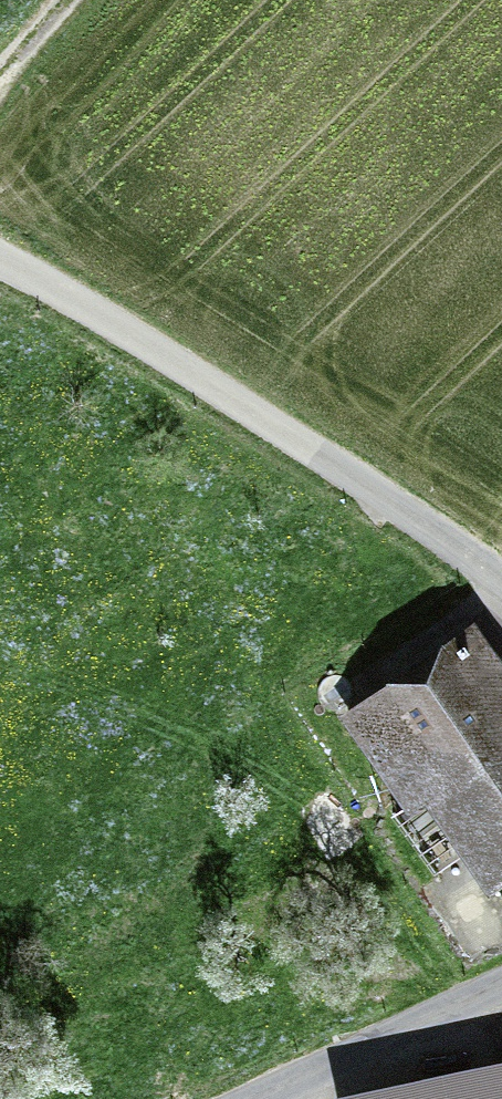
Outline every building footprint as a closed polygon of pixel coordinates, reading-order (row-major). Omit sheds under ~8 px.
[(448,625),(362,686),(348,667),(340,673),(363,705),(346,717),(412,811),(437,793),(493,872),(501,865),(501,701),(448,625)] [(432,1083),(395,1098),(501,1098),(501,1068),(432,1083)]
